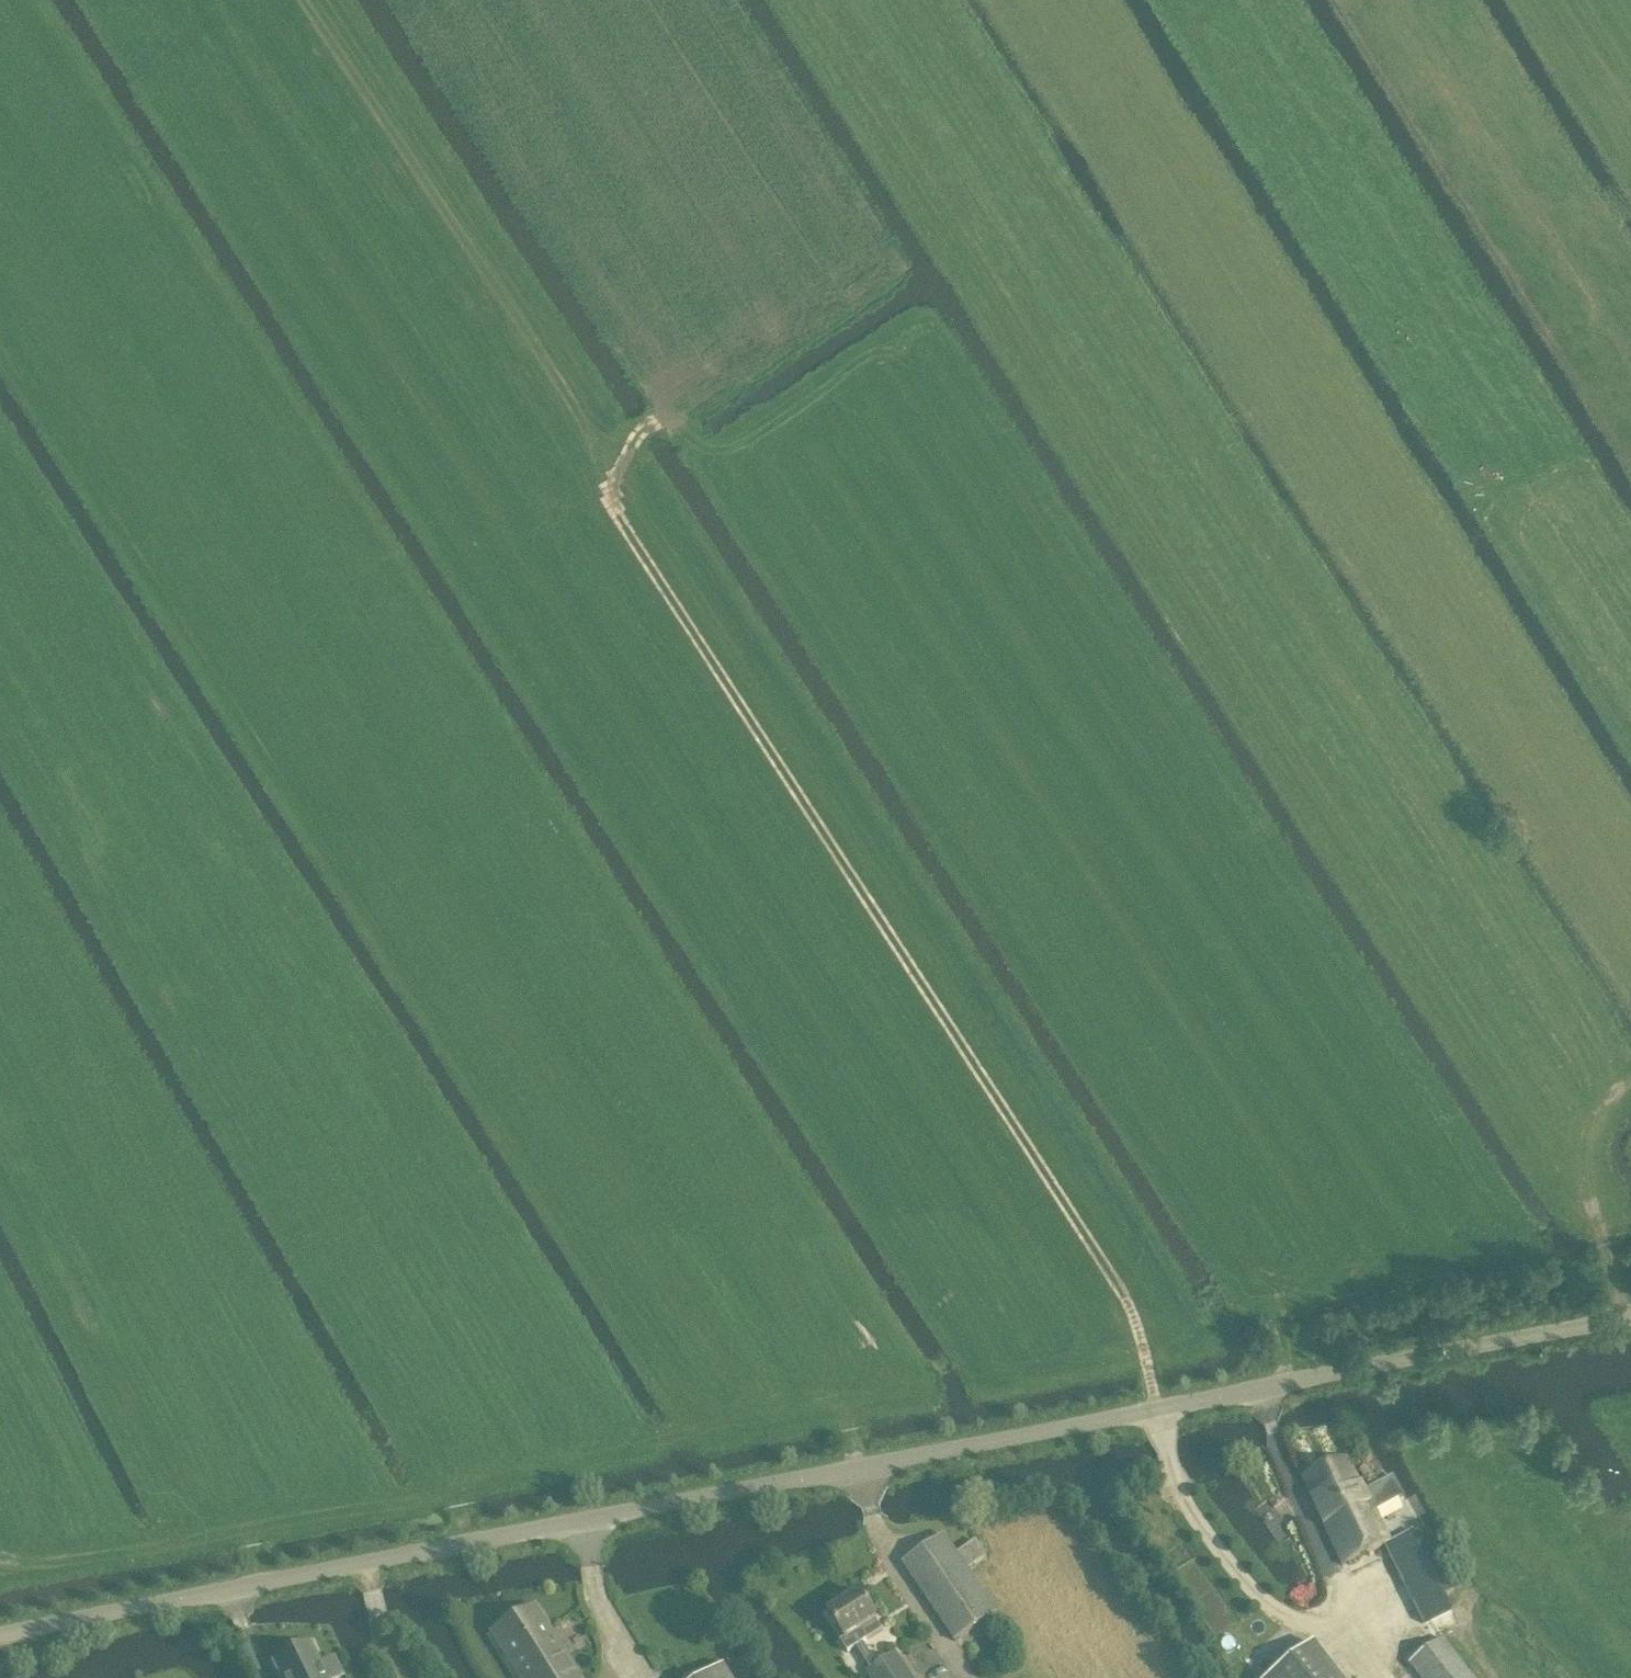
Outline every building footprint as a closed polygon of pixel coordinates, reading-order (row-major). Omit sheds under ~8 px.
[(1342,1565),(1390,1543),(1374,1514),(1402,1498),(1392,1478),(1390,1479),(1365,1493),(1347,1458),(1303,1478),(1342,1565)] [(966,1570),(985,1557),(975,1542),(956,1554),(944,1536),(903,1563),(954,1641),(995,1613),(966,1570)] [(1433,1573),(1425,1558),(1401,1570),(1409,1585),(1433,1573)] [(843,1639),(839,1642),(847,1653),(856,1647),(870,1669),(866,1672),(870,1677),(911,1677),(895,1653),(876,1665),(862,1643),(881,1631),(875,1620),(876,1620),(859,1593),(827,1614),(843,1639)] [(536,1608),(491,1633),(518,1677),(579,1677),(536,1608)] [(1442,1640),(1409,1665),(1420,1677),(1472,1677),(1442,1640)] [(1313,1644),(1270,1677),(1339,1677),(1313,1644)] [(310,1645),(274,1662),(282,1677),(338,1677),(343,1676),(334,1658),(320,1665),(310,1645)] [(721,1666),(701,1677),(728,1677),(721,1666)]
